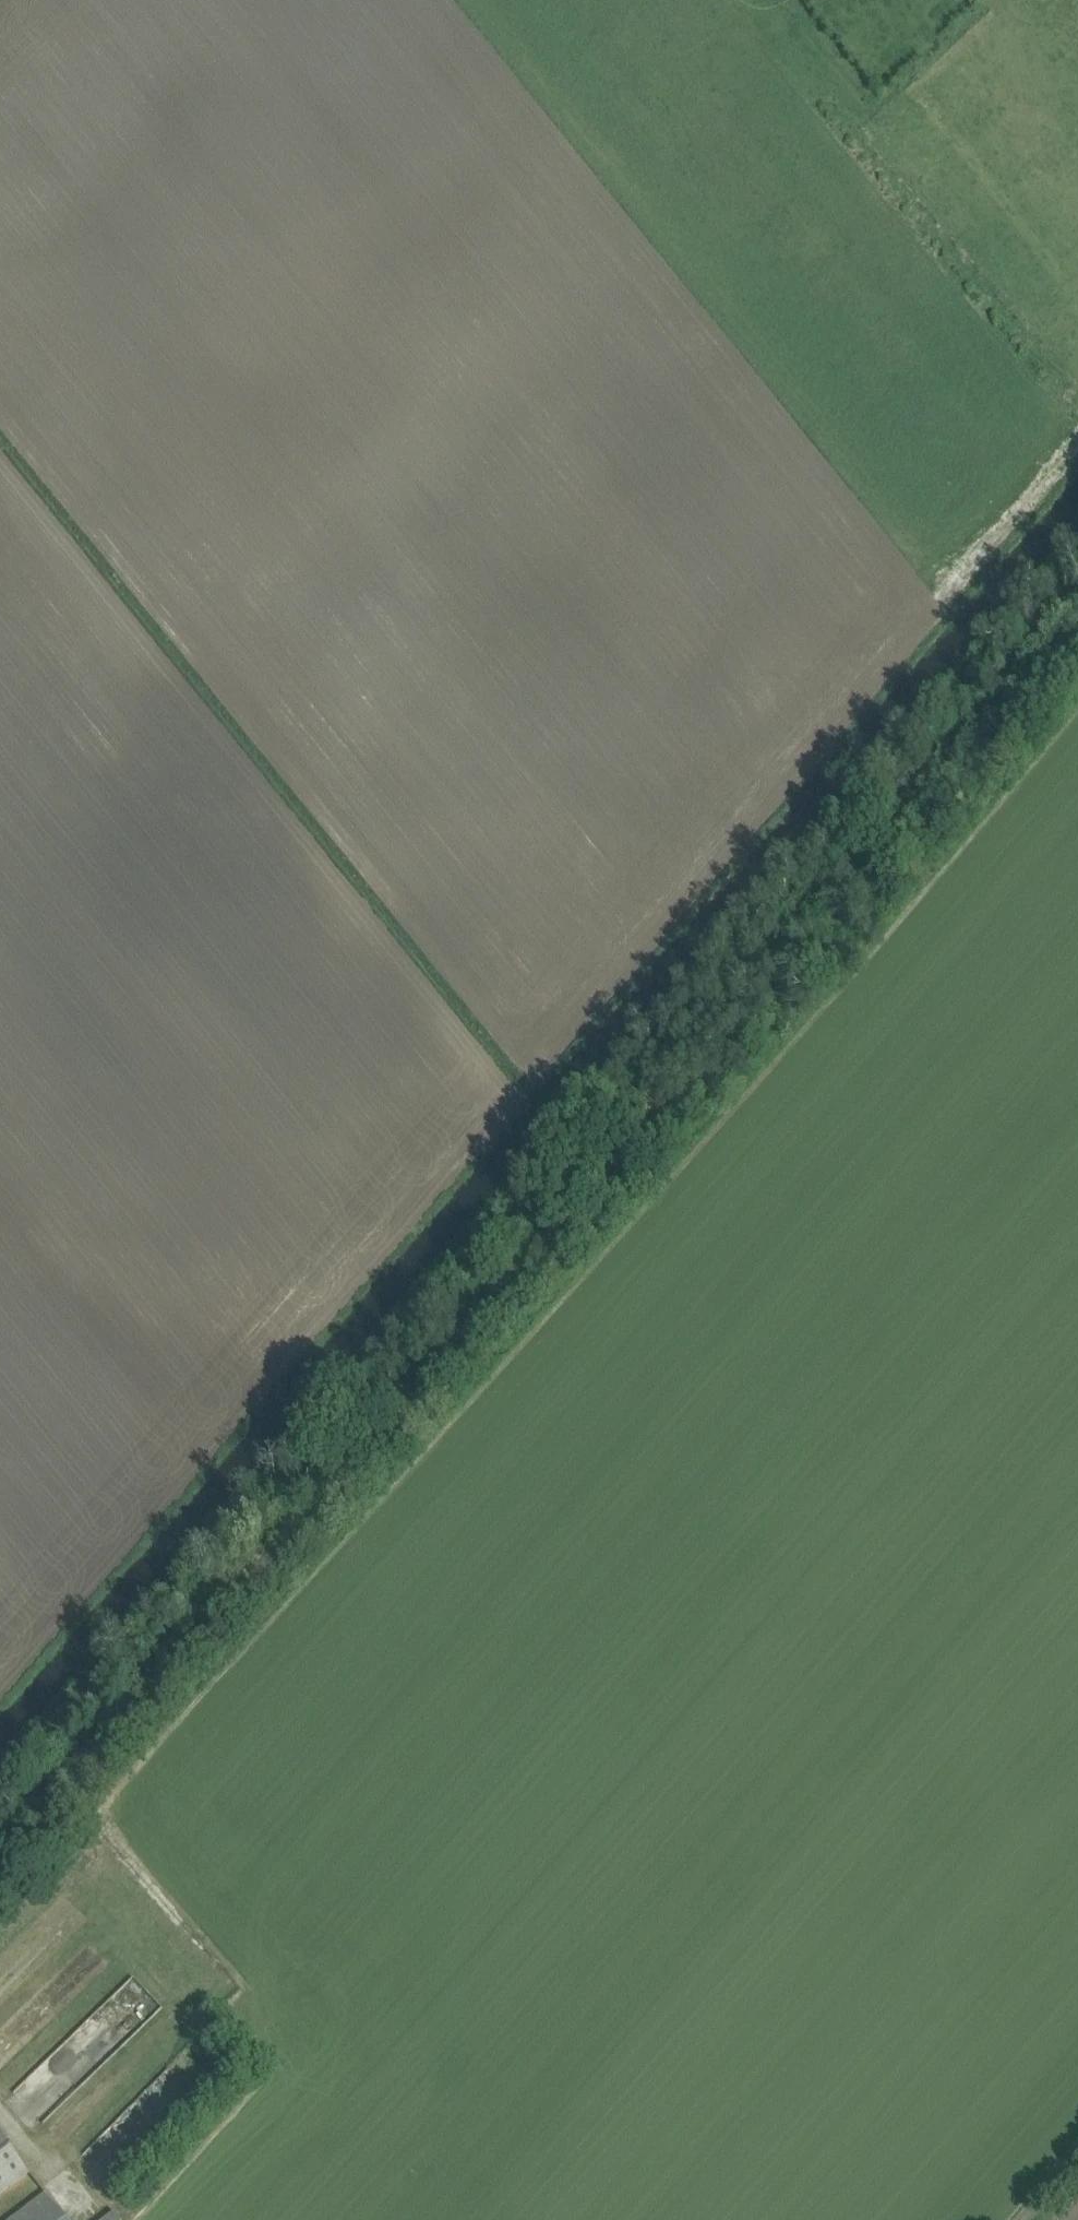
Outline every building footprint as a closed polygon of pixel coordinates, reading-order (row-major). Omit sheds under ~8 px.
[(919,733),(924,744),(939,729),(926,726),(919,733)] [(29,2174),(0,2137),(0,2196),(29,2174)] [(44,2194),(10,2219),(65,2219),(44,2194)] [(122,2219),(114,2210),(101,2219),(121,2219),(122,2219)]
